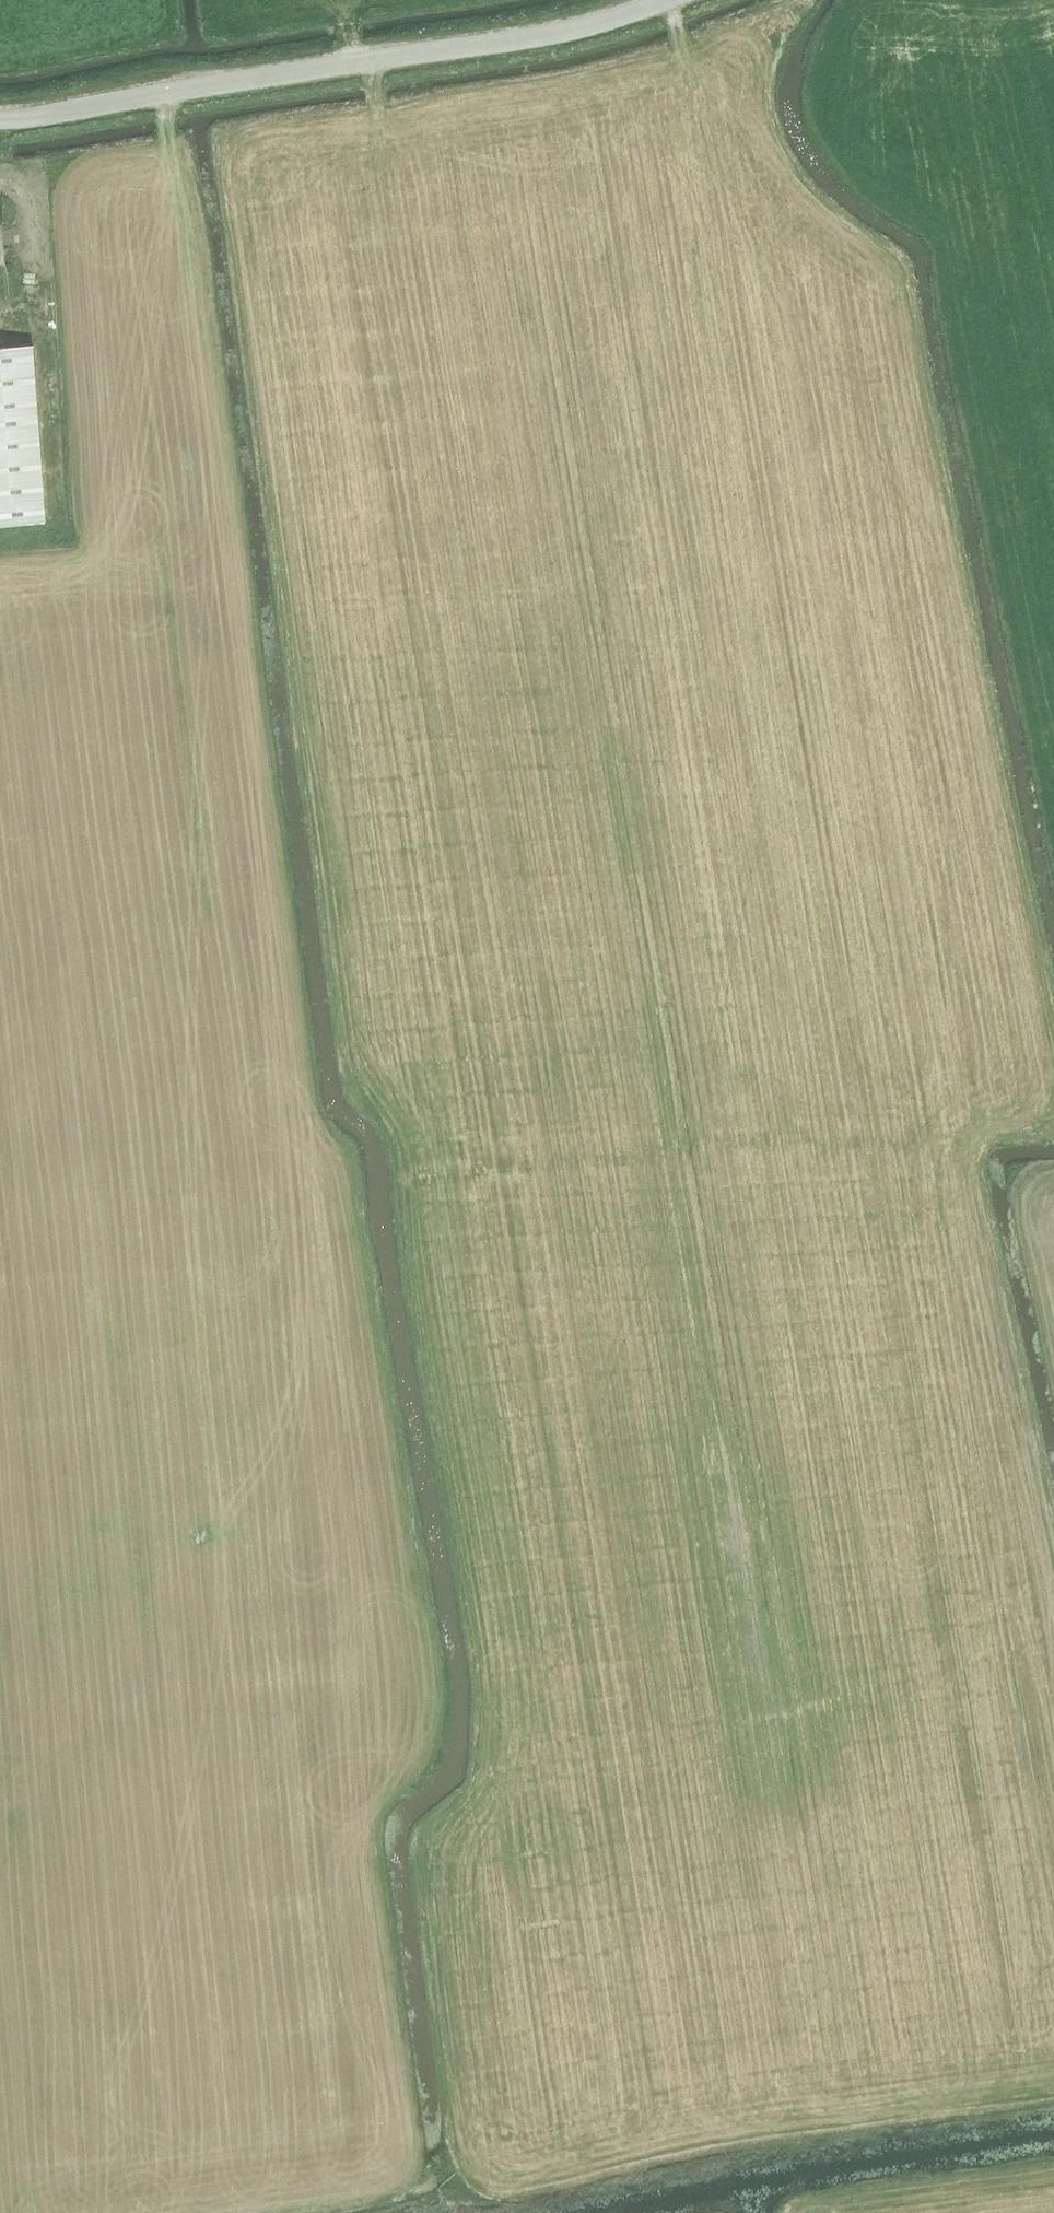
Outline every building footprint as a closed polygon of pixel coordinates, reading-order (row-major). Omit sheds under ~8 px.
[(0,348),(0,524),(45,521),(32,346),(0,348)]
